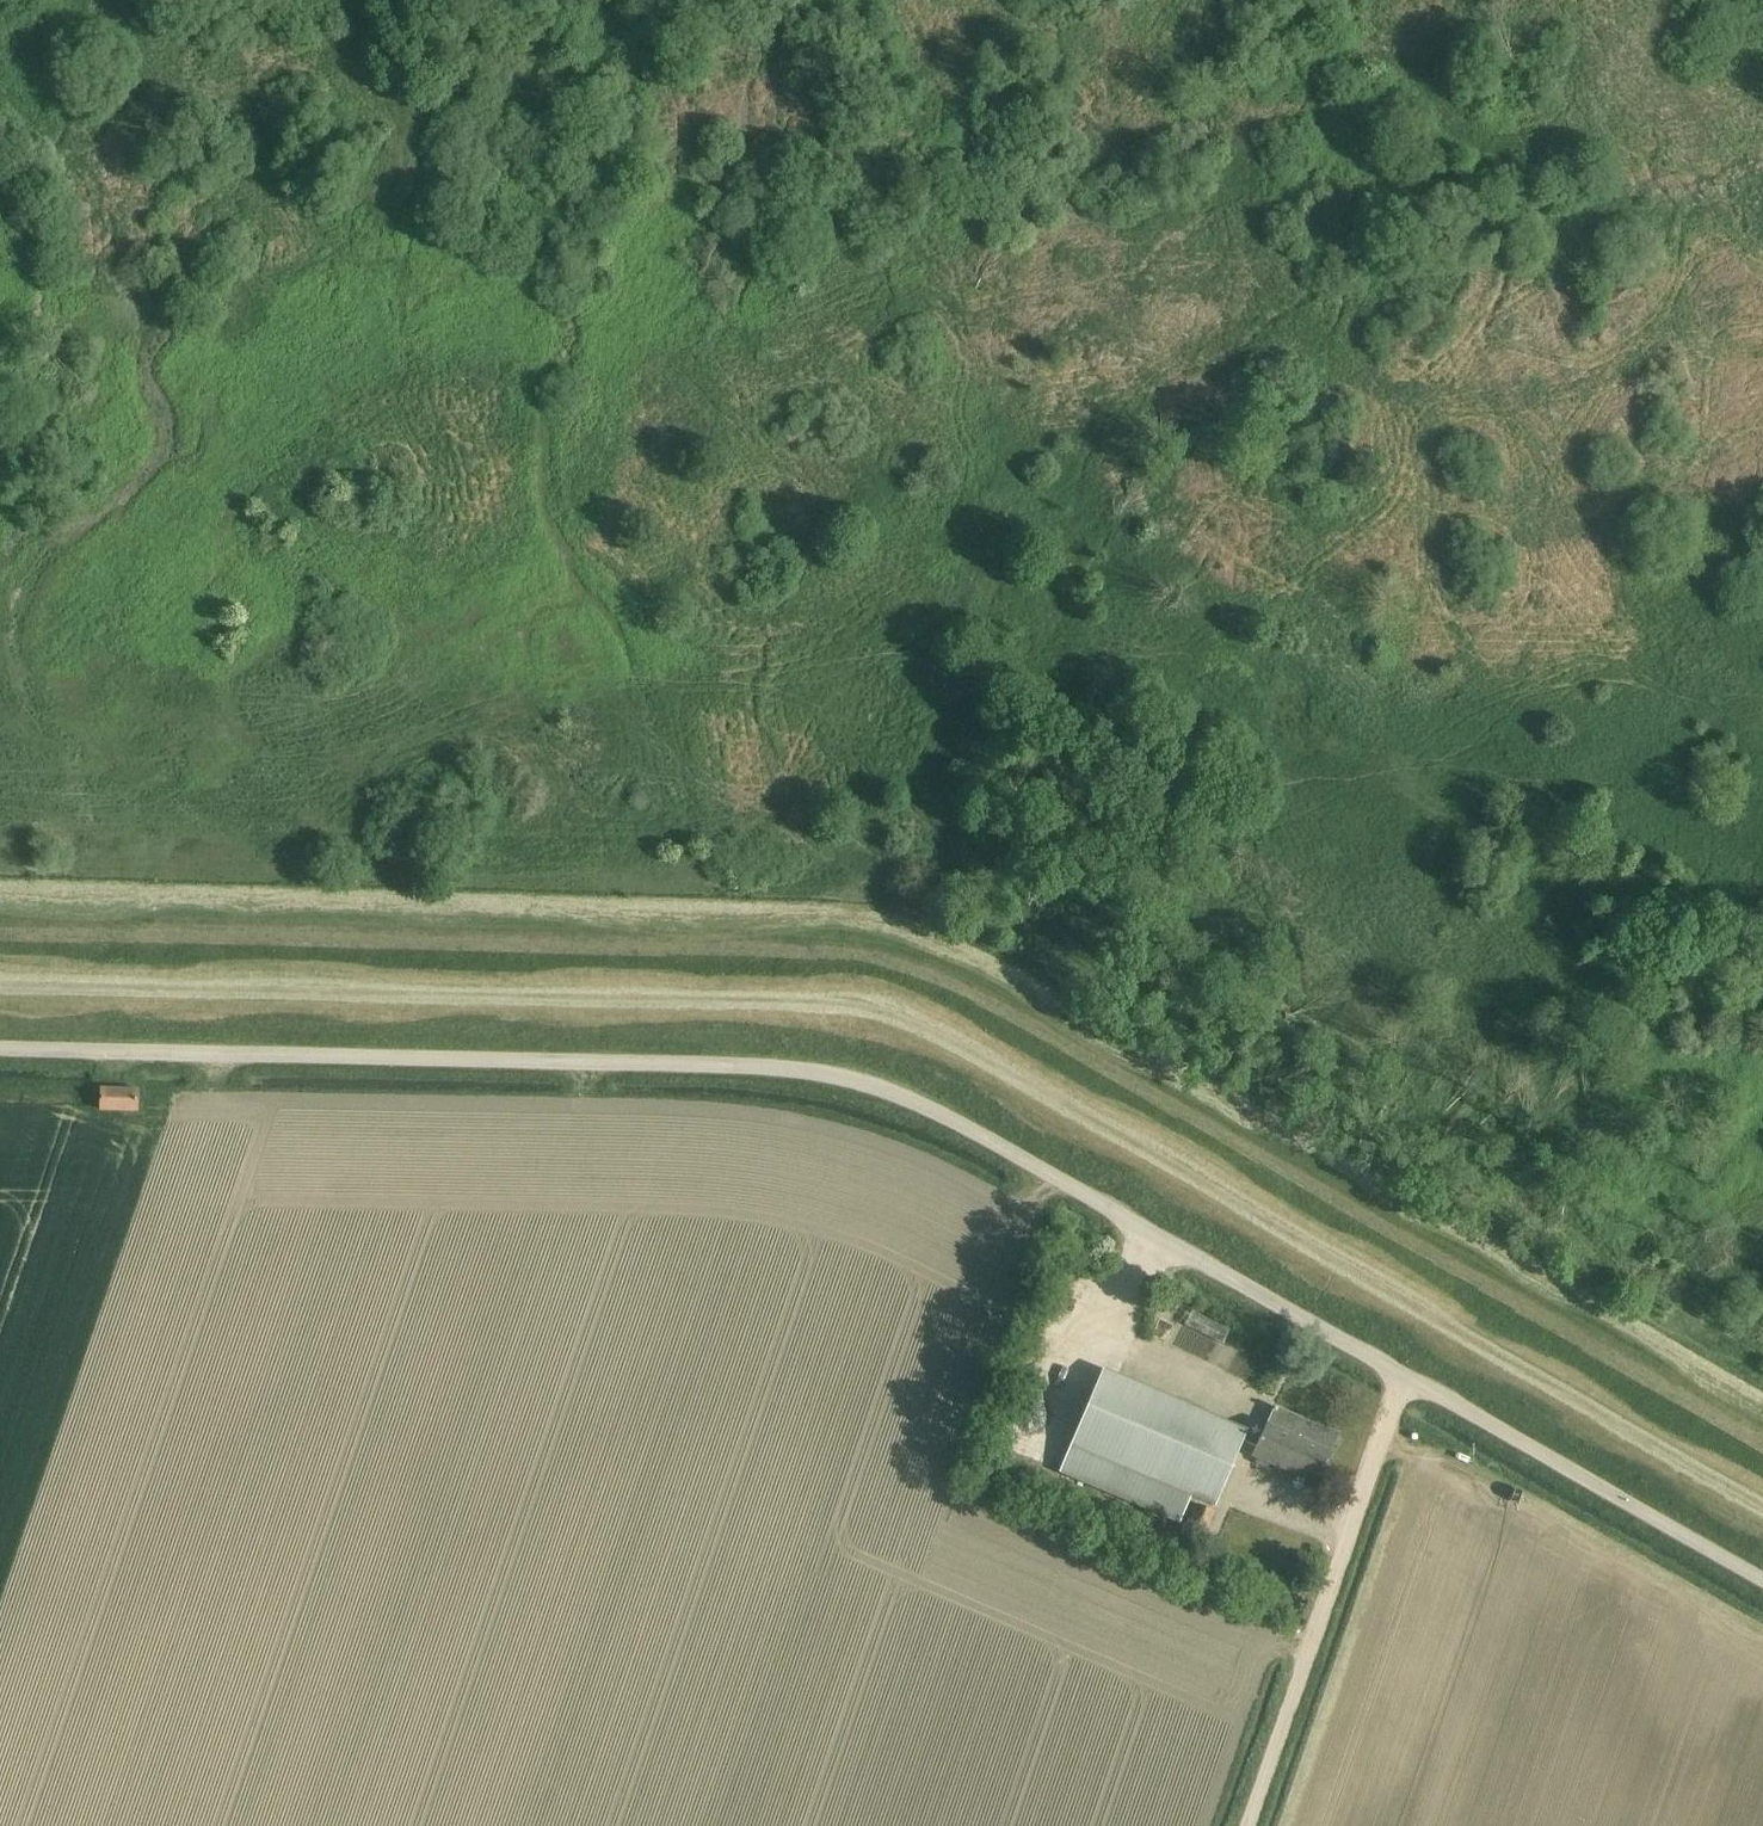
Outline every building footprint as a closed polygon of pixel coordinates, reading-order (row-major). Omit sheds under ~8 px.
[(101,1090),(100,1111),(136,1113),(137,1091),(101,1090)] [(1184,1326),(1221,1345),(1228,1331),(1191,1312),(1184,1326)] [(1060,1474),(1082,1484),(1176,1525),(1188,1498),(1212,1508),(1244,1433),(1105,1372),(1060,1474)] [(1251,1457),(1294,1476),(1316,1486),(1338,1436),(1274,1408),(1264,1430),(1251,1457)] [(1213,1512),(1196,1506),(1184,1537),(1201,1544),(1213,1512)]
